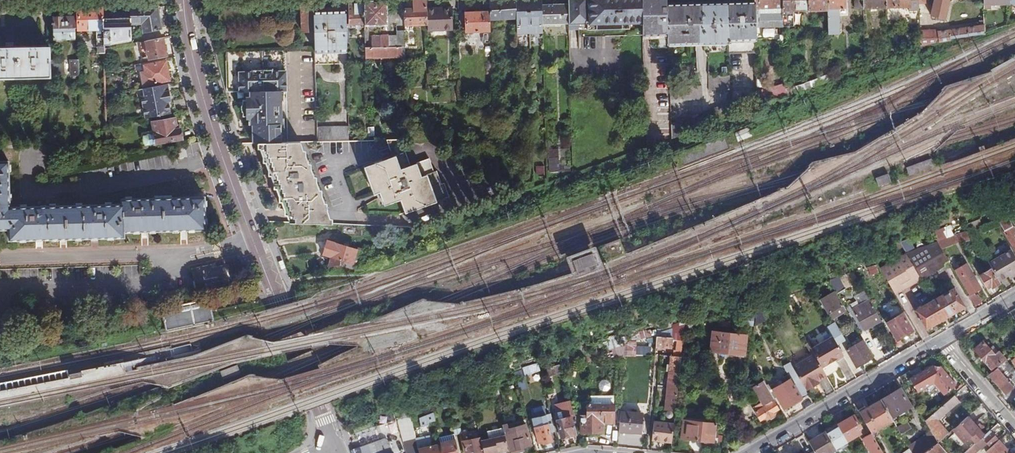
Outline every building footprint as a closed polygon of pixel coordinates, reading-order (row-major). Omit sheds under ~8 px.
[(404,11),(404,26),(427,25),(427,10),(426,0),(413,0),(414,11),(404,11)] [(483,13),(464,13),(465,34),(490,33),(490,24),(489,0),(482,0),(483,13)] [(490,24),(516,23),(515,0),(489,0),(490,24)] [(516,23),(516,34),(542,33),(542,26),(542,7),(541,0),(515,0),(516,23)] [(569,25),(577,25),(577,0),(568,0),(568,6),(569,25)] [(577,25),(586,24),(587,38),(642,36),(641,0),(577,0),(577,25)] [(642,36),(650,36),(649,0),(641,0),(642,36)] [(650,36),(668,35),(667,5),(667,0),(649,0),(650,36)] [(755,3),(756,27),(783,26),(782,0),(755,0),(755,3)] [(783,26),(783,27),(793,27),(793,16),(793,12),(804,11),(828,11),(828,0),(782,0),(783,26)] [(828,11),(829,35),(839,34),(839,33),(843,33),(843,25),(839,25),(839,17),(848,16),(847,2),(845,2),(845,0),(828,0),(828,11)] [(863,9),(863,0),(854,0),(854,9),(863,9)] [(863,9),(887,8),(887,0),(863,0),(863,9)] [(887,8),(911,7),(911,11),(920,11),(919,0),(887,0),(887,8)] [(931,16),(936,17),(936,20),(944,22),(950,0),(935,0),(931,16)] [(1008,4),(1008,0),(984,0),(984,10),(988,10),(988,5),(1008,4)] [(363,1),(348,2),(349,26),(364,25),(363,1)] [(363,1),(364,25),(364,28),(387,27),(386,1),(363,1)] [(314,13),(314,3),(300,3),(301,13),(301,32),(315,32),(314,13)] [(749,3),(727,4),(728,41),(750,41),(750,29),(747,29),(747,20),(749,20),(749,3)] [(756,27),(755,3),(749,3),(749,20),(747,20),(747,29),(750,29),(750,41),(728,41),(728,44),(728,54),(757,53),(756,27)] [(713,4),(699,5),(700,44),(702,44),(702,15),(704,15),(704,8),(713,7),(713,4)] [(728,41),(727,4),(713,4),(713,7),(704,8),(704,15),(702,15),(702,44),(728,44),(728,41)] [(683,5),(667,5),(668,35),(668,45),(695,45),(694,32),(691,32),(690,8),(683,8),(683,5)] [(700,44),(699,5),(683,5),(683,8),(690,8),(691,32),(694,32),(695,45),(700,44)] [(158,6),(130,7),(130,16),(131,23),(141,23),(141,30),(158,30),(158,6)] [(542,7),(542,26),(569,25),(568,6),(542,7)] [(104,18),(104,8),(77,8),(78,30),(100,29),(100,38),(97,38),(98,54),(105,53),(105,43),(104,18)] [(427,25),(427,32),(452,31),(451,9),(427,10),(427,25)] [(347,53),(346,12),(333,13),(333,26),(339,26),(339,53),(347,53)] [(333,13),(314,13),(315,32),(315,51),(315,53),(339,53),(339,26),(333,26),(333,13)] [(104,18),(105,43),(132,40),(131,23),(130,16),(104,18)] [(74,39),(74,17),(53,18),(54,40),(74,39)] [(920,31),(921,47),(951,42),(951,40),(985,34),(985,25),(938,33),(938,31),(920,31)] [(372,49),(365,50),(366,76),(371,76),(371,70),(374,70),(374,59),(402,58),(401,49),(404,49),(404,33),(396,33),(396,36),(396,48),(380,49),(372,49)] [(380,37),(380,49),(396,48),(396,36),(380,37)] [(166,56),(162,37),(146,40),(150,60),(166,56)] [(372,37),(372,49),(380,49),(380,37),(372,37)] [(42,77),(42,47),(0,48),(0,78),(42,77)] [(42,77),(50,77),(49,47),(42,47),(42,77)] [(80,76),(79,60),(70,60),(71,76),(80,76)] [(64,61),(52,61),(52,76),(64,76),(64,61)] [(165,71),(168,70),(166,61),(144,65),(147,83),(166,79),(165,71)] [(978,64),(954,72),(957,81),(981,72),(978,64)] [(247,97),(248,109),(286,108),(284,71),(271,72),(271,70),(251,71),(251,73),(238,73),(238,92),(247,92),(247,97)] [(173,102),(169,83),(144,88),(145,96),(142,96),(144,108),(150,107),(151,118),(172,114),(170,102),(173,102)] [(252,124),(253,141),(287,141),(286,108),(248,109),(248,119),(248,124),(252,124)] [(177,130),(174,118),(152,123),(157,145),(180,138),(180,129),(177,130)] [(317,142),(348,142),(348,126),(317,126),(317,142)] [(406,141),(429,141),(430,132),(406,132),(406,141)] [(737,138),(724,143),(727,150),(740,145),(737,138)] [(287,141),(253,141),(253,143),(257,143),(262,144),(261,148),(259,148),(260,151),(300,150),(301,153),(304,153),(299,141),(287,141)] [(401,141),(386,141),(392,156),(364,167),(370,181),(372,181),(377,193),(380,192),(386,205),(404,198),(409,212),(450,196),(445,184),(443,184),(437,172),(435,173),(430,160),(412,167),(401,141)] [(187,157),(185,147),(174,149),(176,159),(187,157)] [(327,210),(304,153),(301,153),(300,150),(260,151),(262,155),(261,161),(265,162),(268,170),(267,175),(271,176),(274,184),(279,184),(278,189),(276,189),(280,197),(278,202),(282,202),(285,208),(327,210)] [(932,159),(906,168),(909,176),(934,167),(932,159)] [(0,162),(0,229),(9,229),(9,240),(39,239),(125,237),(125,232),(145,231),(184,230),(207,229),(205,197),(123,199),(123,204),(9,208),(8,162),(0,162)] [(877,186),(890,182),(887,173),(875,176),(877,186)] [(288,216),(290,221),(333,224),(329,215),(327,210),(285,208),(285,210),(290,211),(290,214),(290,215),(288,216)] [(998,221),(1014,251),(1014,230),(1008,217),(998,221)] [(376,237),(379,245),(392,239),(390,232),(376,237)] [(970,232),(955,238),(959,244),(974,239),(970,232)] [(900,242),(905,252),(914,247),(909,238),(900,242)] [(955,238),(938,244),(942,251),(959,244),(955,238)] [(331,259),(328,266),(349,264),(365,269),(373,251),(328,241),(324,257),(331,259)] [(938,244),(907,254),(922,278),(923,279),(949,264),(942,251),(938,244)] [(988,263),(991,269),(999,281),(1007,276),(1014,272),(1014,273),(1014,258),(1010,249),(988,263)] [(907,254),(877,265),(894,294),(922,278),(907,254)] [(584,255),(565,261),(568,271),(587,265),(584,255)] [(968,296),(974,307),(980,303),(974,293),(981,289),(967,264),(956,270),(971,295),(968,296)] [(213,265),(195,269),(200,291),(233,284),(228,265),(214,268),(213,265)] [(878,267),(870,270),(872,276),(880,274),(878,267)] [(992,287),(1000,283),(999,281),(991,269),(980,275),(986,287),(991,285),(992,287)] [(853,274),(839,279),(846,289),(858,282),(853,274)] [(839,279),(830,283),(836,294),(838,297),(847,291),(846,289),(839,279)] [(935,300),(946,318),(965,307),(955,288),(935,300)] [(881,321),(863,291),(858,295),(863,304),(852,310),(864,331),(881,321)] [(838,297),(836,294),(822,302),(833,320),(846,312),(838,297)] [(926,329),(946,318),(935,300),(915,311),(926,329)] [(895,303),(884,305),(885,315),(896,314),(895,303)] [(761,310),(757,311),(754,331),(766,324),(761,310)] [(891,338),(897,347),(901,345),(898,340),(912,332),(902,315),(886,324),(894,337),(891,338)] [(833,338),(837,345),(845,341),(835,325),(828,329),(833,338)] [(676,329),(660,334),(659,347),(674,349),(676,329)] [(747,337),(713,333),(710,352),(744,357),(747,337)] [(814,354),(822,368),(843,355),(837,345),(833,338),(812,350),(814,354)] [(625,341),(625,355),(637,356),(637,342),(625,341)] [(673,424),(675,424),(677,400),(683,341),(678,341),(677,351),(674,350),(673,357),(671,357),(665,423),(656,422),(654,440),(672,441),(673,424)] [(1006,360),(1007,359),(998,350),(994,353),(985,342),(976,349),(994,370),(1006,360)] [(863,343),(846,352),(855,368),(872,358),(863,343)] [(822,368),(814,354),(792,367),(806,391),(819,383),(818,380),(827,375),(822,368)] [(990,373),(1006,392),(1014,386),(1011,382),(1014,379),(1014,371),(1006,360),(994,370),(990,373)] [(784,409),(808,395),(806,391),(792,367),(789,362),(783,366),(789,375),(777,381),(780,385),(772,389),(776,396),(784,409)] [(565,364),(550,368),(552,375),(567,371),(565,364)] [(241,372),(238,365),(222,371),(224,379),(241,372)] [(933,365),(910,379),(917,392),(933,383),(943,394),(954,385),(938,365),(933,365)] [(513,371),(518,391),(526,389),(521,370),(513,371)] [(748,372),(746,390),(752,390),(754,372),(748,372)] [(777,381),(770,385),(772,389),(780,385),(777,381)] [(766,385),(765,383),(756,389),(764,403),(755,409),(762,420),(763,419),(764,421),(775,415),(773,412),(779,409),(774,401),(772,401),(771,399),(773,397),(766,385)] [(766,385),(773,397),(776,396),(772,389),(770,385),(769,383),(766,385)] [(900,388),(881,400),(889,415),(909,404),(900,388)] [(594,395),(594,404),(616,405),(617,396),(594,395)] [(931,430),(938,442),(942,438),(948,433),(940,419),(955,406),(948,399),(925,420),(931,430)] [(558,402),(561,418),(573,416),(576,416),(574,400),(558,402)] [(881,400),(859,413),(870,431),(891,419),(889,415),(881,400)] [(594,404),(590,404),(590,415),(583,415),(583,432),(605,432),(605,423),(616,424),(616,405),(594,404)] [(451,406),(435,412),(436,417),(452,411),(451,406)] [(427,424),(437,420),(436,417),(435,412),(412,420),(414,432),(428,427),(427,424)] [(643,415),(622,413),(620,433),(642,435),(643,415)] [(854,415),(838,425),(847,440),(860,432),(858,429),(861,427),(854,415)] [(561,418),(559,418),(562,437),(576,434),(573,416),(561,418)] [(974,444),(984,435),(978,428),(974,424),(968,416),(951,431),(963,444),(969,438),(974,444)] [(716,423),(684,419),(682,438),(714,441),(716,423)] [(412,420),(400,425),(400,428),(402,435),(403,440),(416,437),(414,432),(412,420)] [(505,424),(507,434),(509,434),(512,449),(513,449),(514,452),(521,450),(520,448),(524,447),(532,445),(529,427),(515,430),(514,422),(505,424)] [(907,422),(897,428),(901,434),(911,428),(907,422)] [(998,423),(984,435),(974,444),(966,451),(963,452),(975,452),(987,443),(989,446),(997,439),(992,432),(1000,425),(998,423)] [(551,424),(536,427),(539,441),(545,440),(545,442),(554,440),(551,424)] [(838,425),(826,432),(836,449),(848,442),(847,440),(838,425)] [(402,435),(400,428),(386,431),(387,438),(402,435)] [(911,452),(923,452),(938,442),(931,430),(907,445),(909,449),(911,452)] [(809,442),(816,452),(829,452),(836,449),(826,432),(809,442)] [(418,448),(420,447),(421,452),(440,452),(438,441),(431,442),(429,434),(416,437),(418,448)] [(871,434),(864,438),(872,452),(883,452),(871,434)] [(457,436),(443,440),(446,452),(460,452),(457,436)] [(508,451),(510,448),(508,436),(483,440),(486,452),(498,452),(508,451)] [(482,437),(464,441),(466,452),(486,452),(483,440),(482,437)] [(354,449),(355,452),(393,452),(388,440),(383,439),(354,449)] [(1010,451),(1014,447),(1014,443),(1014,442),(1007,450),(999,441),(986,452),(987,452),(1008,452),(1010,451)] [(923,452),(942,452),(945,451),(938,442),(923,452)]
